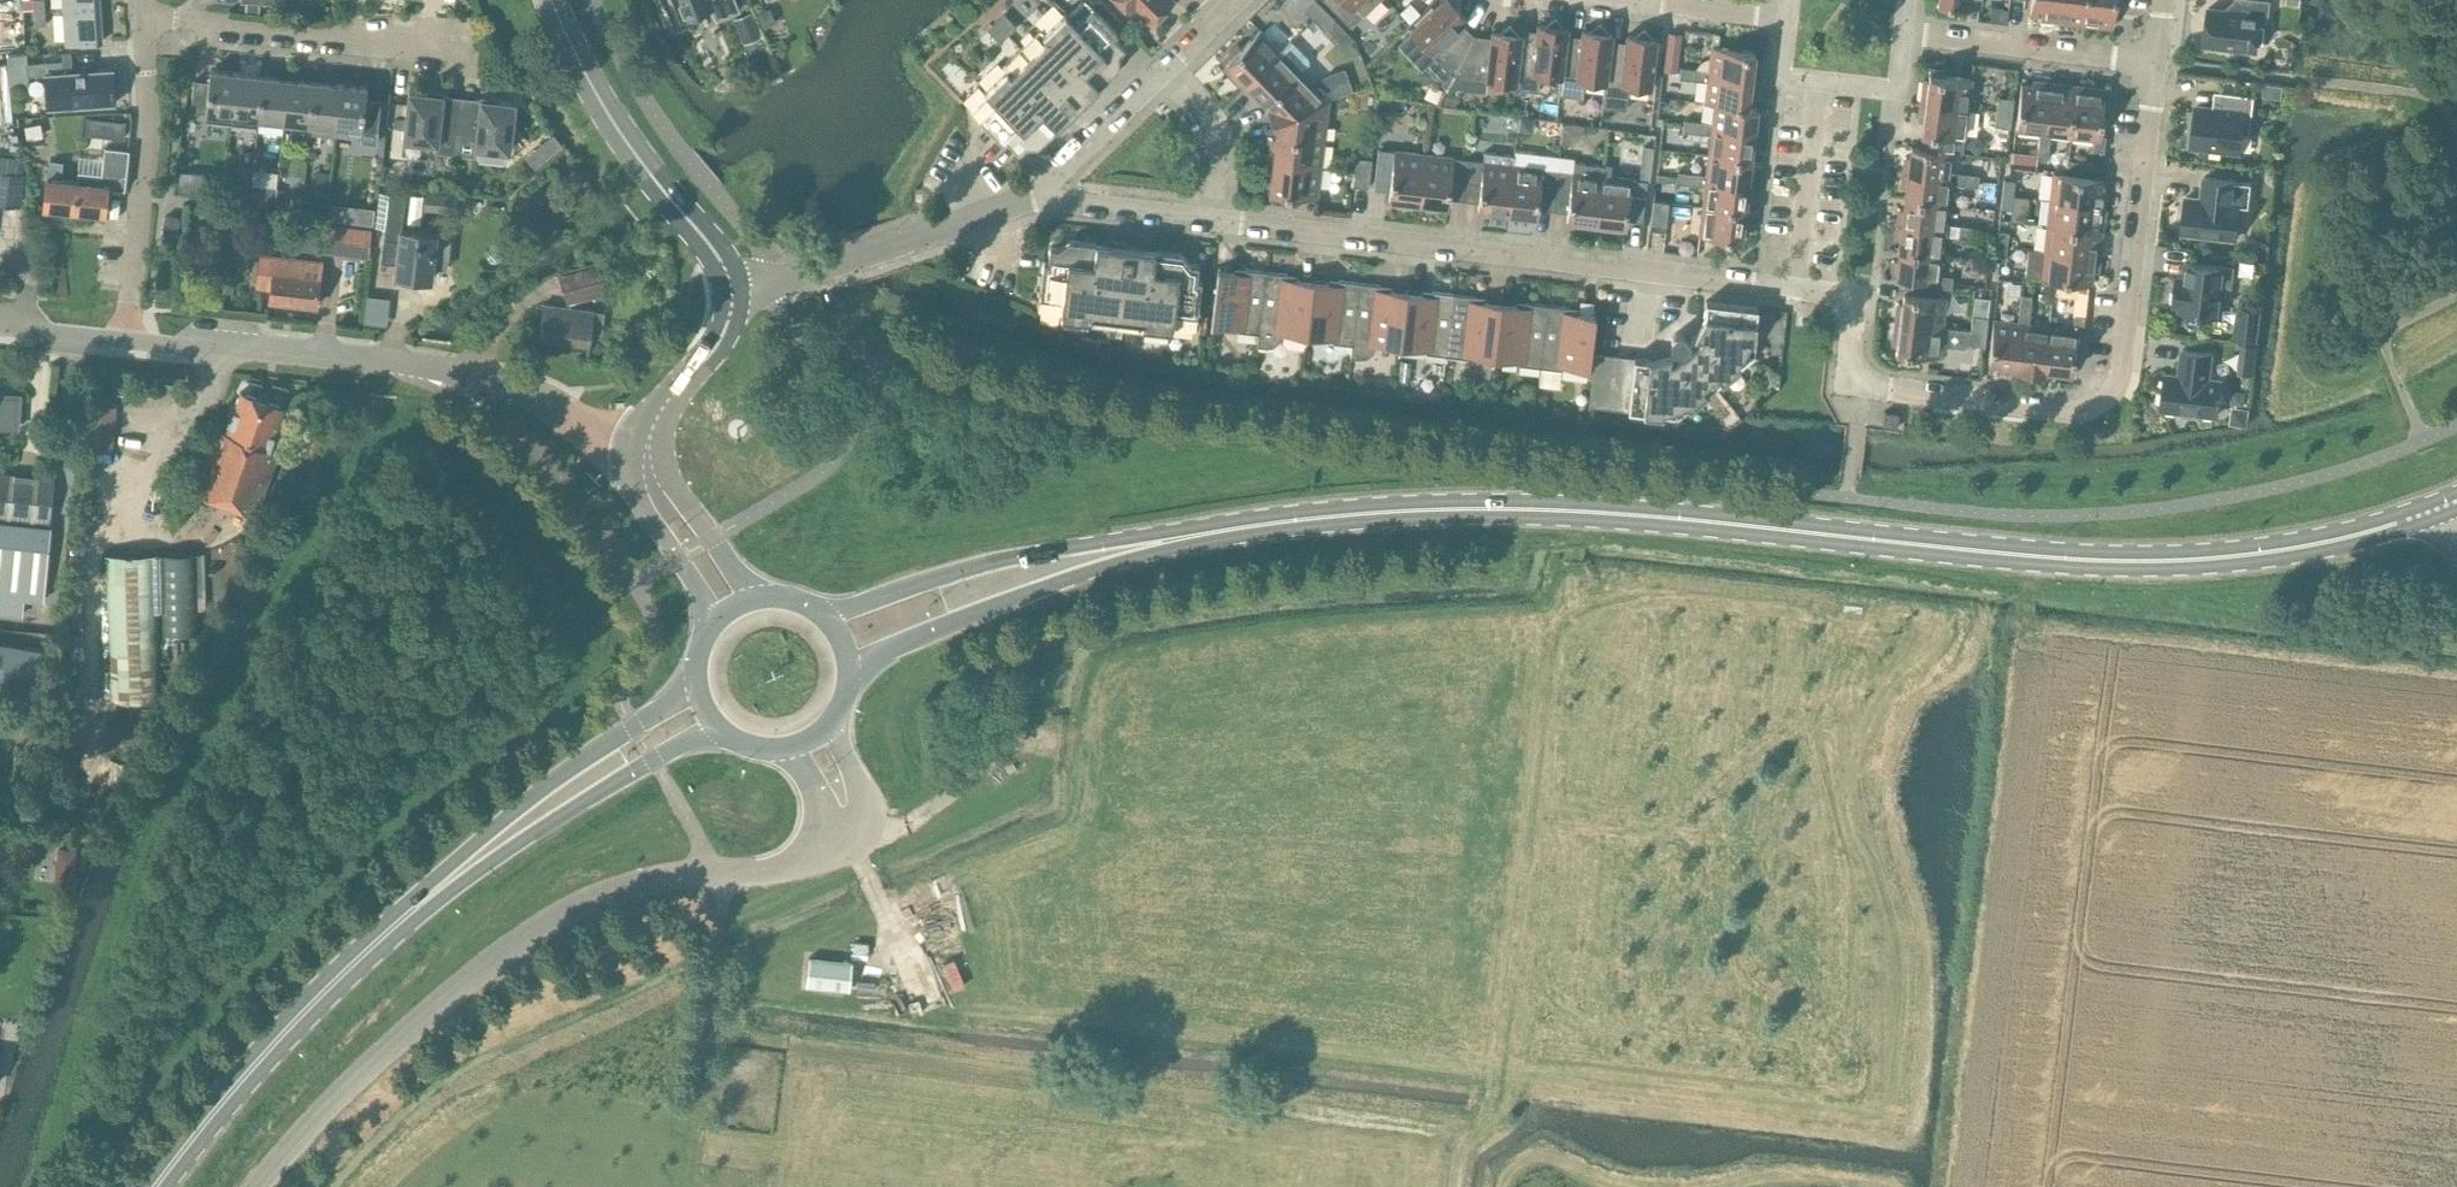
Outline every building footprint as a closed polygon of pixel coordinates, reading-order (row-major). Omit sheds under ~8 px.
[(22,10),(33,9),(33,0),(22,0),(22,10)] [(45,11),(45,0),(33,0),(33,9),(34,12),(45,11)] [(101,9),(100,0),(64,0),(64,8),(101,9)] [(736,0),(678,0),(683,14),(710,3),(716,19),(740,10),(736,0)] [(1087,1),(1087,0),(1084,0),(1068,15),(1065,11),(1044,32),(1041,28),(1002,66),(1006,70),(997,78),(985,90),(988,93),(971,109),(997,136),(1004,143),(1007,140),(1018,151),(1024,145),(1038,145),(1119,66),(1119,53),(1125,47),(1114,36),(1118,32),(1087,1)] [(1132,13),(1135,10),(1148,24),(1172,0),(1120,0),(1132,13)] [(1335,18),(1317,0),(1312,0),(1304,8),(1324,29),(1335,18)] [(1380,0),(1325,0),(1351,27),(1362,16),(1363,17),(1380,0)] [(1474,35),(1473,36),(1463,31),(1458,27),(1467,18),(1461,12),(1461,0),(1442,0),(1411,29),(1403,37),(1430,67),(1442,79),(1451,71),(1454,75),(1474,35)] [(1981,0),(1938,0),(1937,7),(1956,9),(1957,4),(1980,7),(1981,0)] [(2057,20),(2059,0),(2031,0),(2030,13),(2041,14),(2040,19),(2057,21),(2057,20)] [(2084,24),(2086,0),(2059,0),(2057,20),(2084,24)] [(2084,24),(2112,27),(2116,0),(2086,0),(2084,24)] [(2270,0),(2266,0),(2235,0),(2234,11),(2209,7),(2204,44),(2257,50),(2261,15),(2268,16),(2270,0)] [(1014,1),(1009,7),(1017,14),(1022,9),(1014,1)] [(769,7),(755,13),(762,29),(775,23),(769,7)] [(103,42),(101,9),(64,8),(67,44),(103,42)] [(45,11),(34,12),(34,25),(46,25),(45,11)] [(751,11),(734,18),(744,42),(761,36),(751,11)] [(1000,42),(1017,26),(1004,13),(988,29),(1000,42)] [(1562,76),(1567,40),(1568,28),(1563,27),(1556,18),(1547,25),(1538,24),(1536,36),(1522,35),(1516,82),(1515,82),(1514,88),(1539,91),(1541,73),(1561,76),(1562,76)] [(1607,81),(1611,45),(1612,33),(1608,33),(1601,24),(1591,31),(1582,30),(1581,42),(1567,40),(1562,76),(1561,76),(1559,94),(1583,97),(1585,79),(1605,81),(1607,81)] [(1516,82),(1522,35),(1517,34),(1510,25),(1501,32),(1492,31),(1490,43),(1484,42),(1474,37),(1474,35),(1454,75),(1515,82),(1516,82)] [(1281,51),(1280,50),(1260,29),(1242,48),(1238,44),(1223,59),(1230,67),(1227,70),(1243,87),(1281,51)] [(1607,81),(1605,81),(1602,107),(1627,110),(1630,84),(1651,87),(1657,39),(1652,38),(1645,29),(1636,36),(1627,35),(1625,47),(1611,45),(1607,81)] [(1677,72),(1682,33),(1669,31),(1664,70),(1677,72)] [(1272,119),(1329,99),(1315,85),(1301,71),(1309,64),(1309,59),(1291,40),(1280,50),(1281,51),(1243,87),(1260,104),(1263,101),(1268,105),(1272,119)] [(1709,76),(1755,81),(1758,59),(1753,58),(1754,51),(1712,46),(1709,70),(1709,76)] [(64,71),(64,60),(26,62),(27,75),(44,75),(47,108),(116,103),(113,68),(64,71)] [(11,121),(7,63),(0,63),(0,122),(11,121)] [(1694,80),(1695,68),(1681,67),(1679,78),(1694,80)] [(1709,76),(1709,70),(1695,68),(1694,80),(1708,81),(1705,102),(1715,103),(1715,102),(1748,106),(1749,96),(1754,96),(1755,81),(1709,76)] [(232,123),(237,72),(211,69),(209,81),(194,79),(191,111),(206,112),(205,120),(232,123)] [(1921,102),(1968,108),(1971,78),(1946,75),(1946,71),(1930,69),(1928,80),(1924,80),(1921,102)] [(259,118),(263,75),(237,72),(232,123),(259,125),(259,118)] [(285,121),(289,78),(263,75),(259,118),(285,121)] [(311,124),(315,81),(289,78),(285,121),(311,124)] [(337,127),(341,84),(315,81),(311,124),(335,126),(337,127)] [(2044,129),(2050,83),(2033,81),(2033,85),(2021,84),(2016,126),(2041,129),(2039,144),(2049,145),(2051,130),(2044,129)] [(2072,133),(2077,86),(2050,83),(2044,129),(2051,130),(2072,133)] [(337,127),(335,126),(335,134),(362,137),(363,129),(378,131),(381,99),(366,98),(367,86),(341,84),(337,127)] [(2077,86),(2072,133),(2095,135),(2093,150),(2104,151),(2106,135),(2100,134),(2105,89),(2077,86)] [(456,155),(461,107),(447,106),(448,96),(409,91),(404,140),(436,143),(435,153),(456,155)] [(1446,91),(1443,102),(1455,106),(1458,93),(1456,93),(1455,92),(1446,91)] [(2252,121),(2255,96),(2222,92),(2221,105),(2217,108),(2197,106),(2192,146),(2240,151),(2242,134),(2247,135),(2250,132),(2252,121)] [(2010,127),(2013,98),(1998,97),(1995,125),(2010,127)] [(461,107),(456,155),(477,157),(478,148),(509,151),(515,103),(475,99),(474,109),(461,107)] [(1268,162),(1321,168),(1329,100),(1329,99),(1272,119),(1277,132),(1276,139),(1271,138),(1268,162)] [(1757,107),(1748,106),(1715,102),(1715,103),(1713,123),(1698,121),(1697,133),(1711,134),(1712,128),(1759,134),(1761,119),(1756,118),(1757,107)] [(1963,152),(1968,108),(1921,102),(1919,120),(1924,121),(1921,147),(1920,147),(1953,151),(1963,152)] [(1519,118),(1518,131),(1531,133),(1532,119),(1519,118)] [(106,119),(104,137),(123,139),(123,138),(125,121),(114,120),(106,119)] [(1697,133),(1698,121),(1684,119),(1683,131),(1697,133)] [(25,126),(24,126),(26,139),(43,136),(40,123),(25,126)] [(1757,149),(1759,134),(1712,128),(1711,134),(1709,154),(1751,159),(1752,148),(1757,149)] [(553,133),(543,141),(552,153),(562,145),(557,138),(553,133)] [(2039,144),(2037,157),(2048,159),(2049,145),(2039,144)] [(1920,147),(1911,145),(1910,157),(1905,157),(1903,172),(1950,177),(1951,171),(1953,151),(1920,147)] [(1643,146),(1641,161),(1652,162),(1654,148),(1654,147),(1643,146)] [(47,176),(44,207),(105,213),(108,187),(125,189),(126,177),(129,149),(105,147),(103,159),(80,156),(78,171),(79,171),(78,179),(61,178),(63,161),(48,160),(47,176)] [(1418,206),(1424,154),(1379,149),(1375,184),(1390,186),(1389,198),(1395,198),(1395,204),(1418,206)] [(25,153),(0,150),(0,205),(22,207),(26,175),(23,175),(25,153)] [(1513,164),(1514,164),(1515,155),(1485,151),(1483,161),(1469,159),(1464,194),(1479,196),(1478,208),(1484,209),(1484,214),(1507,217),(1513,164)] [(1464,194),(1469,159),(1424,154),(1418,206),(1441,209),(1442,204),(1448,205),(1449,193),(1464,194)] [(1750,170),(1751,159),(1709,154),(1707,174),(1693,173),(1691,184),(1705,186),(1706,180),(1753,186),(1755,170),(1750,170)] [(1368,187),(1372,159),(1356,157),(1353,186),(1368,187)] [(2069,160),(2067,173),(2081,175),(2082,162),(2069,160)] [(1317,197),(1321,168),(1268,162),(1266,185),(1270,185),(1269,196),(1290,199),(1291,194),(1317,197)] [(1596,227),(1603,175),(1604,165),(1573,162),(1572,171),(1558,170),(1553,205),(1568,207),(1567,219),(1573,220),(1572,224),(1596,227)] [(1553,205),(1558,170),(1514,164),(1513,164),(1507,217),(1530,219),(1530,214),(1537,215),(1538,203),(1553,205)] [(253,169),(251,184),(275,186),(277,171),(253,169)] [(179,171),(177,190),(205,192),(207,173),(179,171)] [(1691,184),(1693,173),(1678,171),(1677,182),(1691,184)] [(1963,185),(1965,173),(1951,171),(1950,177),(1903,172),(1901,187),(1906,187),(1905,198),(1947,203),(1949,183),(1963,185)] [(2050,199),(2104,205),(2106,190),(2101,190),(2103,178),(2053,172),(2050,199)] [(1965,173),(1963,185),(1978,186),(1979,175),(1965,173)] [(1603,175),(1596,227),(1619,230),(1619,225),(1626,226),(1627,214),(1643,216),(1647,180),(1603,175)] [(2249,206),(2252,183),(2204,177),(2202,199),(2186,197),(2182,233),(2236,239),(2240,205),(2249,206)] [(2002,194),(2013,195),(2015,180),(2004,179),(2002,194)] [(1751,201),(1753,186),(1706,180),(1705,186),(1703,206),(1745,211),(1745,210),(1746,200),(1751,201)] [(248,202),(249,193),(250,184),(236,183),(235,193),(238,193),(237,200),(248,202)] [(250,184),(249,193),(262,194),(261,203),(274,205),(275,205),(276,187),(275,186),(251,184),(250,184)] [(249,193),(248,202),(261,203),(261,195),(249,193)] [(384,237),(382,254),(397,257),(395,275),(431,279),(433,263),(448,265),(451,234),(436,233),(402,229),(406,195),(389,194),(385,227),(384,237)] [(2011,209),(2013,195),(2002,194),(2000,208),(2011,209)] [(301,208),(302,199),(290,198),(290,207),(301,208)] [(1945,223),(1947,203),(1905,198),(1904,209),(1899,208),(1897,223),(1944,229),(1945,223)] [(302,199),(301,208),(312,210),(313,200),(302,199)] [(2103,220),(2104,205),(2050,199),(2047,225),(2096,230),(2098,220),(2103,220)] [(1665,231),(1669,202),(1654,200),(1650,229),(1665,231)] [(552,205),(538,208),(539,216),(554,213),(552,205)] [(354,206),(352,222),(372,224),(374,208),(354,206)] [(1750,211),(1745,210),(1745,211),(1703,206),(1699,235),(1741,240),(1742,233),(1747,234),(1750,211)] [(178,230),(180,213),(166,212),(164,228),(178,230)] [(1957,236),(1958,225),(1945,223),(1944,229),(1897,223),(1895,238),(1900,239),(1899,250),(1941,254),(1943,235),(1957,236)] [(1958,225),(1957,236),(1972,238),(1973,226),(1958,225)] [(2095,241),(2096,230),(2047,225),(2044,251),(2098,257),(2100,242),(2095,241)] [(359,256),(361,230),(332,227),(330,253),(359,256)] [(1996,245),(2007,246),(2008,232),(1998,230),(1996,245)] [(1182,253),(1069,239),(1058,248),(1050,247),(1048,262),(1044,261),(1040,297),(1039,297),(1038,308),(1062,311),(1061,315),(1090,318),(1089,324),(1109,326),(1108,336),(1114,337),(1114,335),(1121,336),(1122,328),(1143,330),(1143,325),(1172,328),(1172,324),(1196,327),(1197,316),(1201,280),(1197,280),(1198,264),(1190,263),(1182,253)] [(2005,261),(2007,246),(1996,245),(1995,260),(2005,261)] [(200,248),(196,263),(211,267),(215,252),(200,248)] [(1938,275),(1941,254),(1899,250),(1897,260),(1893,260),(1891,276),(1905,277),(1938,280),(1937,286),(1951,288),(1953,276),(1938,275)] [(2096,272),(2098,257),(2044,251),(2041,277),(2056,279),(2073,281),(2090,283),(2092,272),(2096,272)] [(259,255),(256,288),(271,289),(269,300),(316,306),(321,262),(274,256),(259,255)] [(2230,285),(2233,268),(2186,262),(2184,278),(2177,277),(2174,305),(2181,305),(2180,310),(2221,315),(2225,284),(2230,285)] [(597,265),(559,275),(566,304),(607,295),(607,293),(597,265)] [(1259,333),(1266,272),(1245,269),(1245,273),(1218,269),(1212,324),(1238,328),(1238,331),(1258,333),(1259,333)] [(1306,336),(1313,281),(1287,277),(1287,274),(1266,272),(1259,333),(1258,333),(1257,346),(1258,346),(1258,345),(1266,346),(1273,345),(1280,340),(1283,333),(1306,336)] [(1937,286),(1938,280),(1905,277),(1902,303),(1897,303),(1895,321),(1942,326),(1945,297),(1936,296),(1937,286)] [(2056,279),(2054,293),(2071,295),(2073,281),(2056,279)] [(1353,345),(1360,283),(1339,281),(1339,284),(1313,281),(1306,336),(1331,339),(1331,342),(1351,345),(1353,345)] [(1400,347),(1407,292),(1381,289),(1381,285),(1360,283),(1353,345),(1351,345),(1349,357),(1351,357),(1352,357),(1360,357),(1367,356),(1374,351),(1377,344),(1400,347)] [(1447,355),(1454,294),(1433,292),(1433,295),(1407,292),(1400,347),(1426,350),(1426,353),(1447,355)] [(1494,358),(1500,303),(1474,300),(1475,297),(1454,294),(1447,355),(1468,358),(1468,355),(1494,358)] [(2019,308),(2030,309),(2032,295),(2021,294),(2019,308)] [(2076,297),(2074,314),(2083,315),(2084,316),(2086,298),(2076,297)] [(1754,356),(1757,338),(1754,337),(1758,307),(1706,301),(1704,317),(1694,334),(1687,340),(1683,334),(1682,334),(1681,333),(1679,332),(1677,332),(1675,333),(1673,334),(1672,336),(1671,337),(1671,339),(1671,341),(1672,342),(1672,343),(1676,348),(1670,354),(1650,359),(1596,353),(1590,404),(1659,412),(1659,415),(1677,417),(1692,406),(1690,403),(1738,366),(1740,368),(1754,356)] [(1540,367),(1548,305),(1527,303),(1526,306),(1500,303),(1494,358),(1520,361),(1520,364),(1539,367),(1540,367)] [(588,346),(593,311),(544,304),(539,340),(588,346)] [(1540,367),(1539,367),(1539,372),(1540,372),(1538,384),(1559,386),(1562,366),(1588,369),(1595,314),(1568,311),(1569,308),(1548,305),(1540,367)] [(2238,307),(2235,338),(2257,341),(2261,310),(2238,307)] [(2028,324),(2030,309),(2019,308),(2018,322),(1993,319),(1988,362),(2000,363),(1999,368),(2016,370),(2021,323),(2028,324)] [(2049,326),(2043,373),(2071,376),(2077,331),(2083,332),(2084,316),(2083,315),(2074,314),(2072,329),(2049,326)] [(1942,326),(1895,321),(1893,343),(1897,344),(1896,355),(1912,357),(1913,353),(1939,356),(1940,345),(1964,348),(1969,344),(1984,346),(1988,317),(1972,315),(1971,330),(1942,326)] [(2049,326),(2028,324),(2021,323),(2016,370),(2043,373),(2049,326)] [(2240,342),(2239,350),(2255,352),(2256,343),(2240,342)] [(2210,377),(2213,352),(2181,348),(2179,374),(2165,372),(2161,409),(2183,412),(2183,415),(2197,417),(2197,414),(2218,416),(2220,398),(2223,398),(2223,393),(2221,393),(2222,379),(2210,377)] [(1399,360),(1396,379),(1408,381),(1410,362),(1399,360)] [(269,447),(284,406),(241,390),(227,432),(217,428),(195,492),(256,514),(278,450),(269,447)] [(20,429),(22,393),(0,392),(0,428),(20,429)] [(112,450),(116,405),(84,402),(81,447),(112,450)] [(2231,406),(2229,423),(2247,426),(2249,408),(2231,406)] [(1884,411),(1883,425),(1897,427),(1899,413),(1884,411)] [(50,528),(55,479),(0,473),(0,522),(50,528)] [(50,528),(0,522),(0,613),(21,615),(23,599),(43,601),(50,528)] [(110,701),(162,700),(161,635),(198,634),(197,552),(159,554),(107,555),(110,701)] [(34,691),(41,650),(10,645),(9,645),(0,644),(0,685),(34,691)] [(57,848),(53,882),(72,884),(76,850),(57,848)] [(849,989),(852,962),(808,957),(805,985),(849,989)]
